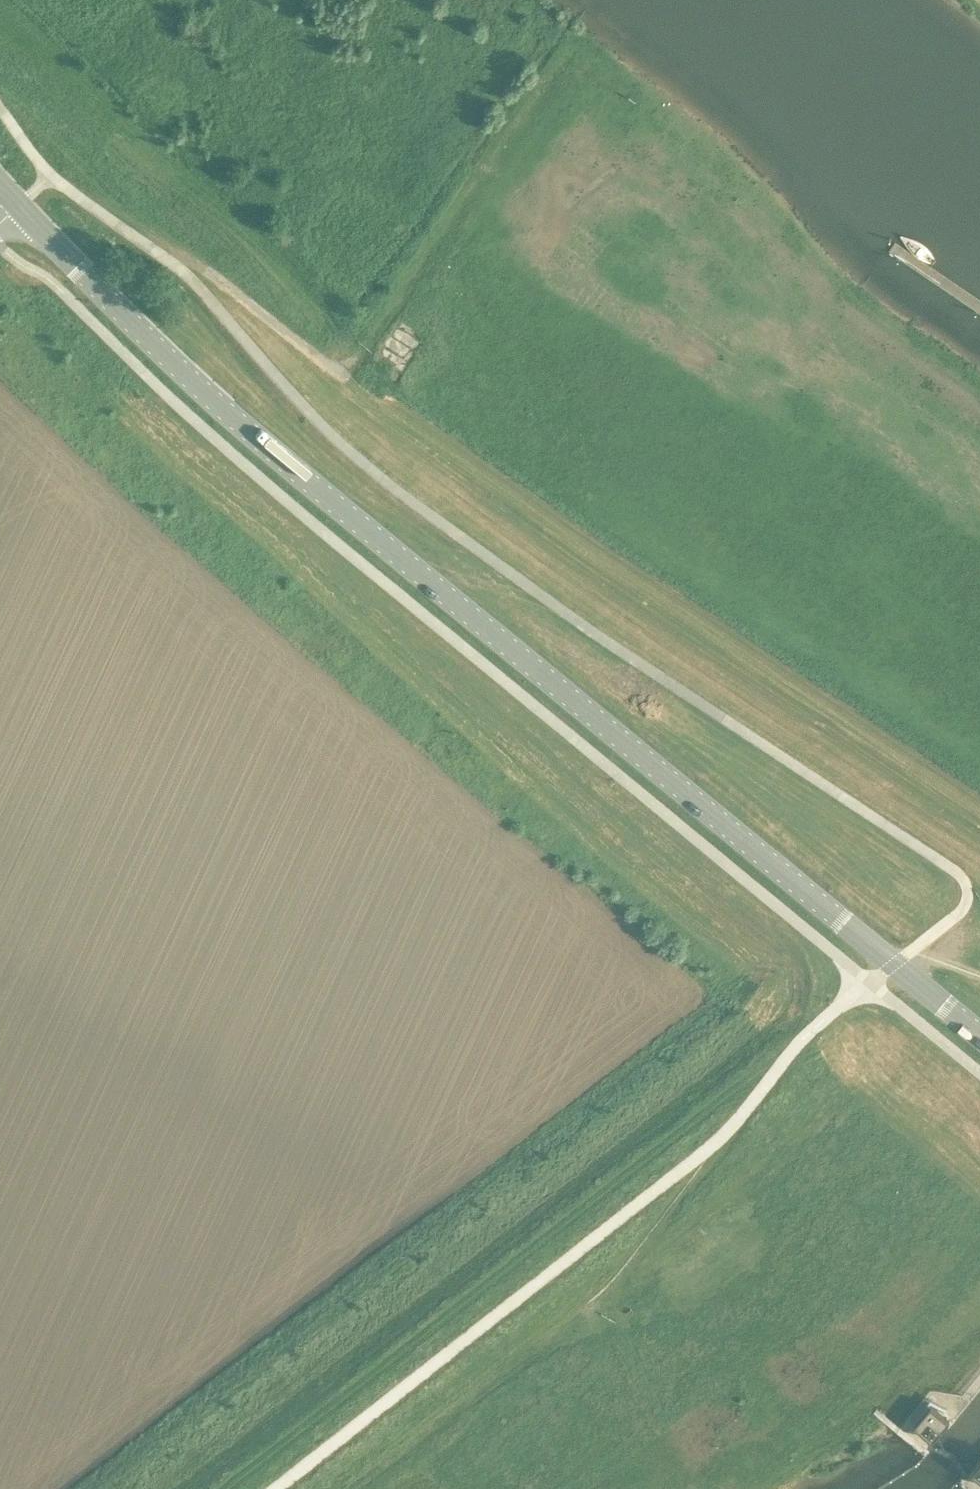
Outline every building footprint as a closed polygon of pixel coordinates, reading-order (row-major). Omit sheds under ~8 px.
[(738,1483),(759,1477),(756,1468),(736,1474),(738,1483)]
